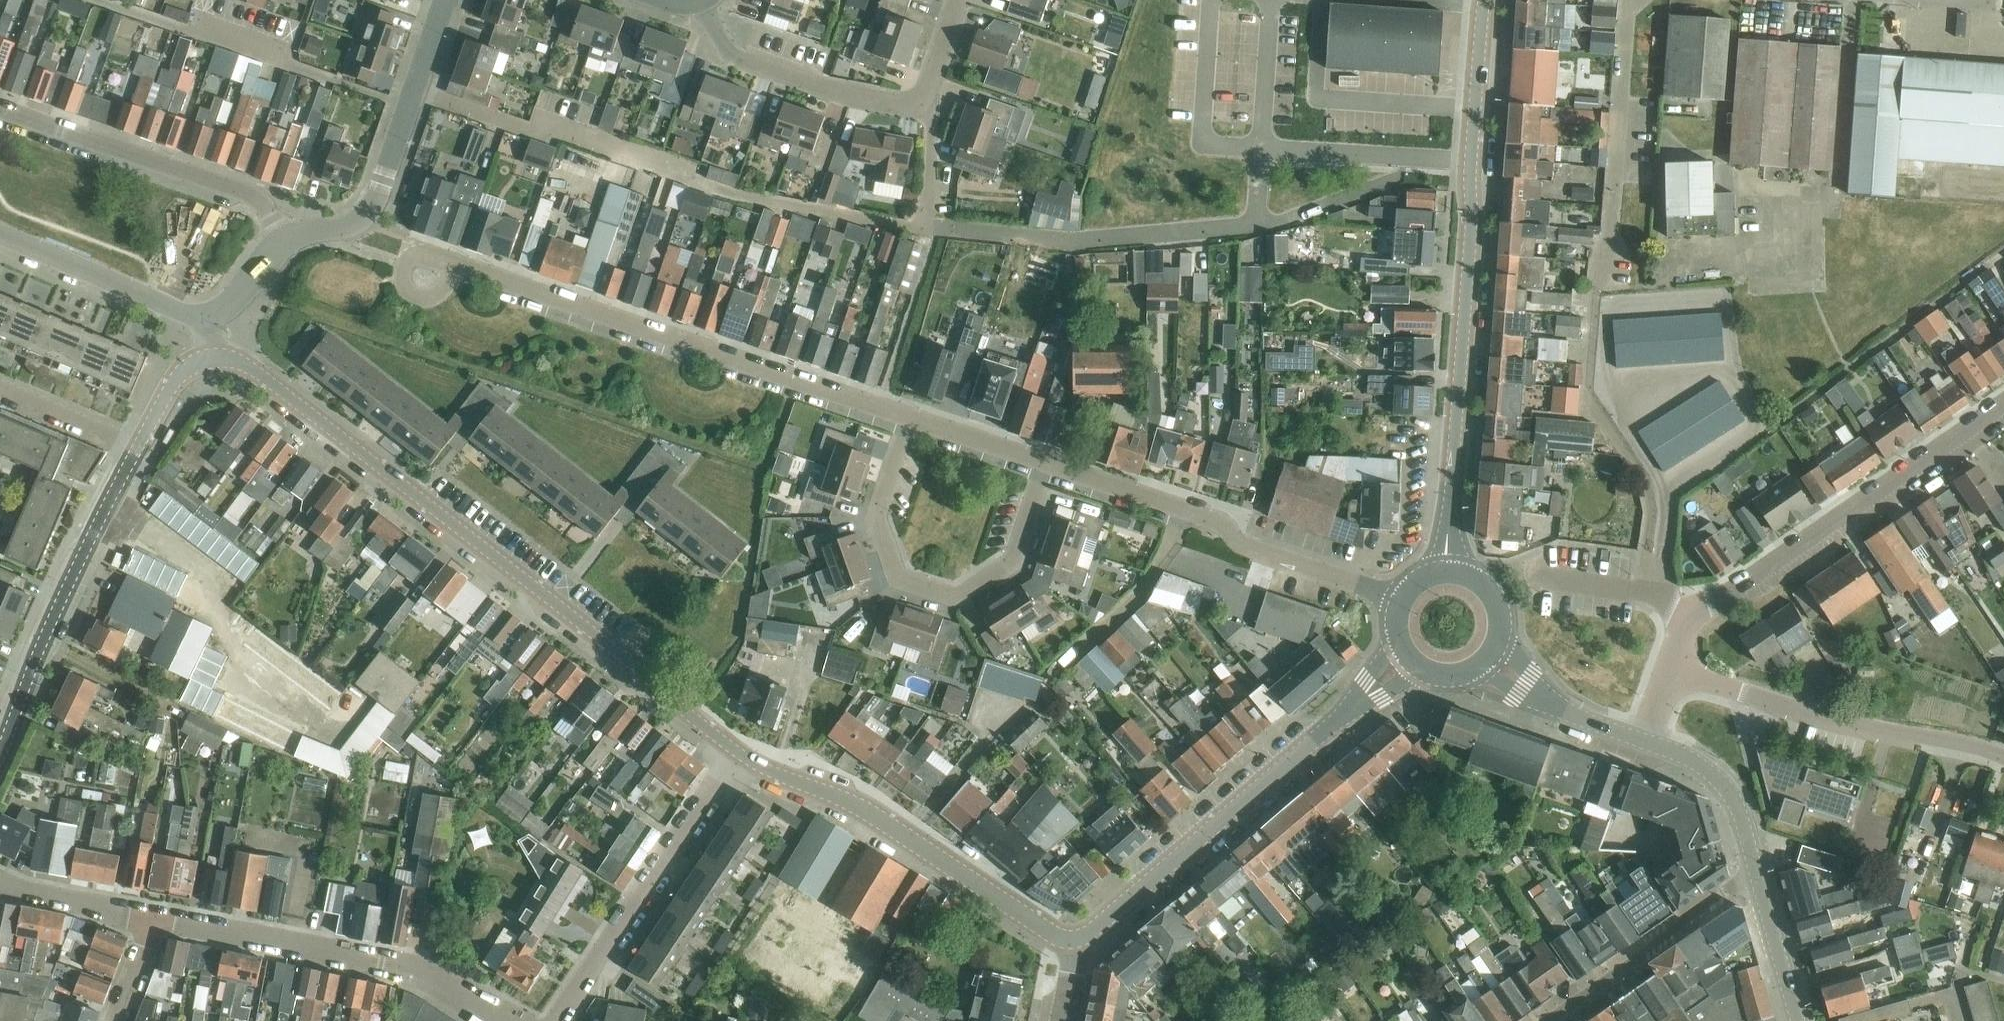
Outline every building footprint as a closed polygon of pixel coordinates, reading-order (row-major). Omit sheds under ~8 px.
[(7,8),(0,26),(0,86),(16,44),(4,40),(13,16),(18,17),(24,0),(10,0),(7,8)] [(4,89),(23,96),(37,58),(25,54),(32,35),(36,36),(49,1),(45,0),(36,0),(4,89)] [(80,0),(61,0),(59,9),(86,19),(91,4),(80,0)] [(265,10),(265,9),(274,12),(277,5),(267,1),(268,0),(234,0),(265,10)] [(493,36),(520,46),(524,35),(516,32),(523,10),(494,0),(490,0),(484,20),(498,25),(493,36)] [(523,10),(527,0),(494,0),(523,10)] [(551,26),(562,30),(568,14),(571,4),(560,0),(551,26)] [(772,3),(765,23),(787,31),(791,23),(797,25),(804,4),(793,0),(764,0),(772,3)] [(882,35),(916,47),(923,26),(904,20),(908,9),(884,0),(882,0),(874,21),(885,25),(882,35)] [(908,9),(911,0),(884,0),(908,9)] [(1012,1),(1008,12),(1041,24),(1049,0),(1009,0),(1012,1)] [(1593,7),(1618,9),(1618,0),(1594,0),(1593,7)] [(1517,2),(1515,25),(1564,30),(1566,6),(1517,2)] [(1443,12),(1331,4),(1327,69),(1439,76),(1443,12)] [(364,43),(397,55),(405,32),(391,27),(395,16),(369,6),(357,40),(364,43)] [(580,42),(593,46),(604,14),(583,6),(579,18),(568,14),(562,30),(558,42),(577,48),(580,42)] [(165,17),(189,26),(193,15),(169,7),(165,17)] [(1618,9),(1593,7),(1592,28),(1616,29),(1618,9)] [(106,13),(93,8),(82,38),(96,43),(106,13)] [(1122,37),(1131,14),(1119,9),(1110,32),(1122,37)] [(593,46),(589,56),(603,61),(604,58),(623,64),(630,43),(632,37),(622,33),(626,21),(604,14),(593,46)] [(1664,97),(1724,102),(1730,22),(1670,17),(1664,97)] [(980,31),(970,60),(991,67),(985,84),(1017,95),(1024,77),(1003,70),(1012,43),(1017,45),(1023,29),(995,20),(990,35),(983,32),(980,31)] [(1575,42),(1576,31),(1515,25),(1514,49),(1558,52),(1558,51),(1568,52),(1568,42),(1575,42)] [(621,68),(654,79),(669,36),(648,29),(641,47),(630,43),(623,64),(621,68)] [(916,47),(882,35),(866,30),(860,49),(857,48),(853,61),(886,72),(890,61),(909,67),(916,47)] [(1590,53),(1614,55),(1616,33),(1592,31),(1590,53)] [(468,41),(461,62),(493,73),(500,52),(515,58),(520,46),(493,36),(489,48),(468,41)] [(669,36),(654,79),(666,83),(661,98),(681,105),(694,65),(683,62),(689,43),(669,36)] [(310,37),(306,52),(320,57),(325,41),(310,37)] [(46,41),(26,97),(57,108),(64,88),(68,75),(57,71),(60,63),(53,60),(58,45),(46,41)] [(1730,165),(1829,172),(1839,48),(1739,41),(1730,165)] [(397,55),(364,43),(356,65),(350,63),(345,75),(372,84),(376,72),(389,77),(397,55)] [(86,118),(94,97),(85,93),(87,88),(74,84),(78,74),(81,75),(90,50),(79,46),(64,88),(57,108),(77,115),(86,118)] [(140,137),(159,144),(183,72),(191,51),(179,47),(166,82),(170,84),(169,87),(162,85),(154,109),(150,108),(140,137)] [(1514,49),(1509,104),(1554,108),(1558,52),(1514,49)] [(86,118),(135,135),(161,62),(140,55),(134,75),(142,78),(135,97),(138,98),(135,106),(124,103),(123,107),(94,97),(86,118)] [(1936,162),(2003,167),(2003,66),(1858,56),(1847,195),(1893,199),(1894,177),(1924,179),(1925,175),(1935,175),(1936,162)] [(493,73),(461,62),(453,82),(467,87),(462,99),(489,109),(489,107),(499,111),(503,101),(493,97),(493,96),(486,94),(493,73)] [(220,130),(210,160),(213,161),(212,163),(220,166),(221,163),(228,166),(258,80),(262,67),(251,63),(241,91),(244,92),(230,133),(220,130)] [(183,72),(159,144),(177,150),(188,121),(176,117),(191,75),(183,72)] [(297,78),(285,74),(273,109),(284,113),(297,78)] [(704,113),(718,118),(729,85),(707,77),(700,95),(689,92),(680,118),(700,125),(704,113)] [(258,80),(228,166),(235,168),(234,170),(243,173),(243,171),(246,172),(256,142),(246,139),(259,102),(269,105),(275,86),(258,80)] [(729,85),(718,118),(712,134),(726,139),(727,135),(747,142),(756,115),(745,111),(752,92),(729,85)] [(312,110),(307,126),(319,131),(324,115),(333,91),(320,87),(312,110)] [(202,107),(196,123),(185,154),(203,160),(225,100),(217,97),(212,111),(202,107)] [(968,104),(961,125),(1008,141),(1007,141),(1010,131),(1008,127),(1015,108),(990,99),(986,111),(968,104)] [(601,128),(615,133),(624,109),(609,104),(601,128)] [(783,141),(793,145),(805,111),(785,104),(778,122),(767,118),(758,145),(780,152),(783,141)] [(1509,104),(1507,144),(1535,146),(1555,147),(1555,146),(1557,146),(1559,120),(1564,121),(1564,123),(1594,125),(1592,149),(1607,150),(1610,114),(1595,112),(1595,111),(1554,108),(1509,104)] [(805,111),(793,145),(790,156),(810,162),(808,166),(822,171),(832,141),(819,136),(826,118),(805,111)] [(283,153),(273,183),(294,190),(304,162),(294,159),(304,128),(294,124),(291,132),(283,153)] [(270,125),(253,176),(273,183),(283,153),(291,132),(270,125)] [(340,148),(346,130),(331,125),(328,132),(312,179),(324,183),(326,178),(350,186),(361,155),(340,148)] [(1008,141),(961,125),(953,146),(966,151),(961,168),(994,179),(1001,161),(999,161),(1005,141),(1007,142),(1008,141)] [(675,146),(689,150),(694,132),(680,128),(675,146)] [(857,130),(852,159),(879,164),(876,181),(896,185),(897,183),(905,184),(913,140),(857,130)] [(524,162),(550,171),(558,150),(532,141),(524,162)] [(1507,144),(1505,162),(1553,166),(1553,163),(1554,163),(1555,147),(1535,146),(1507,144)] [(1604,168),(1606,151),(1594,150),(1592,167),(1604,168)] [(1505,162),(1502,201),(1540,203),(1542,181),(1553,182),(1554,163),(1553,163),(1553,166),(1505,162)] [(1667,165),(1667,237),(1735,235),(1734,194),(1712,195),(1712,163),(1667,165)] [(850,196),(837,192),(842,178),(828,173),(820,198),(846,207),(850,196)] [(430,176),(412,230),(461,248),(474,210),(452,202),(458,186),(430,176)] [(1040,191),(1034,208),(1033,211),(1071,222),(1073,199),(1077,185),(1063,181),(1058,197),(1040,191)] [(611,184),(599,222),(619,229),(632,191),(611,184)] [(681,212),(688,191),(676,187),(669,208),(681,212)] [(681,212),(707,221),(715,197),(689,188),(688,191),(681,212)] [(1371,203),(1371,207),(1436,213),(1438,191),(1418,189),(1409,192),(1408,199),(1386,197),(1385,199),(1381,199),(1371,203)] [(632,191),(619,229),(597,293),(618,301),(627,273),(617,269),(622,254),(624,254),(644,195),(632,191)] [(712,212),(730,218),(734,206),(716,200),(712,212)] [(1502,201),(1501,224),(1548,228),(1549,211),(1550,203),(1540,203),(1502,201)] [(1370,207),(1369,217),(1396,220),(1395,231),(1396,231),(1404,231),(1435,233),(1435,232),(1436,213),(1371,207),(1370,207)] [(622,302),(644,310),(655,279),(645,275),(656,243),(658,244),(669,213),(653,208),(622,302)] [(465,248),(492,257),(493,253),(510,258),(522,224),(520,223),(518,219),(509,216),(506,218),(479,209),(478,211),(465,248)] [(541,210),(537,224),(551,229),(555,215),(541,210)] [(765,243),(781,249),(790,221),(774,216),(765,243)] [(817,230),(814,241),(827,246),(823,257),(837,261),(845,235),(832,231),(831,231),(832,229),(830,222),(821,219),(818,227),(817,230)] [(577,286),(597,293),(619,229),(599,222),(590,249),(577,286)] [(1501,224),(1499,255),(1534,258),(1535,240),(1547,241),(1547,239),(1559,240),(1559,243),(1593,245),(1594,230),(1587,230),(1560,227),(1560,228),(1548,228),(1501,224)] [(545,229),(533,225),(519,267),(530,271),(545,229)] [(1435,233),(1404,231),(1396,231),(1394,262),(1363,260),(1361,273),(1410,279),(1411,266),(1433,267),(1436,233),(1435,233)] [(903,238),(889,233),(879,260),(893,265),(903,238)] [(1283,264),(1282,243),(1281,243),(1281,235),(1269,236),(1269,264),(1283,264)] [(590,249),(554,237),(541,275),(577,287),(577,286),(590,249)] [(731,275),(736,261),(742,245),(728,240),(717,270),(711,289),(698,327),(717,334),(733,288),(722,284),(726,273),(731,275)] [(929,249),(902,240),(854,381),(877,389),(889,353),(877,349),(891,307),(894,308),(900,291),(913,296),(929,249)] [(648,310),(669,318),(686,268),(678,265),(683,250),(670,245),(648,310)] [(1200,270),(1200,245),(1184,245),(1184,270),(1200,270)] [(1179,285),(1180,285),(1180,270),(1164,269),(1164,250),(1147,251),(1147,285),(1149,285),(1148,314),(1179,314),(1179,285)] [(695,255),(673,319),(693,327),(703,298),(708,286),(697,282),(705,259),(695,255)] [(1499,255),(1496,288),(1526,291),(1532,292),(1542,293),(1545,259),(1534,258),(1499,255)] [(753,296),(736,290),(721,336),(744,343),(751,322),(756,324),(767,292),(771,280),(760,277),(753,296)] [(2003,288),(1994,277),(1982,286),(2003,317),(2003,290),(2003,288)] [(767,292),(756,324),(749,345),(771,353),(781,325),(771,322),(783,285),(771,280),(767,292)] [(828,287),(823,302),(802,361),(812,364),(812,366),(819,369),(822,368),(825,369),(835,340),(824,336),(840,291),(828,287)] [(1496,288),(1494,311),(1525,314),(1526,291),(1496,288)] [(1532,292),(1531,304),(1544,305),(1545,293),(1542,293),(1532,292)] [(1544,305),(1571,307),(1572,295),(1545,293),(1544,305)] [(1997,344),(1976,313),(1978,310),(1966,293),(1955,300),(2003,371),(2003,339),(1997,344)] [(5,295),(0,306),(0,321),(9,325),(18,302),(14,301),(15,299),(5,295)] [(1955,300),(1945,307),(1957,324),(1959,322),(1982,355),(1973,361),(1989,385),(2003,374),(2003,371),(1955,300)] [(23,304),(18,302),(9,325),(23,331),(33,307),(23,303),(23,304)] [(33,307),(23,331),(38,337),(47,315),(43,313),(43,311),(33,307)] [(791,316),(788,315),(775,354),(798,362),(814,313),(795,307),(791,316)] [(828,372),(850,380),(861,349),(848,345),(860,310),(850,307),(828,372)] [(1374,335),(1436,336),(1436,310),(1383,310),(1382,326),(1374,326),(1374,335)] [(1494,311),(1492,334),(1523,337),(1532,338),(1533,315),(1525,314),(1494,311)] [(1708,314),(1696,315),(1698,339),(1710,338),(1708,314)] [(1720,314),(1708,314),(1710,338),(1722,337),(1720,314)] [(47,315),(38,337),(60,346),(69,324),(63,321),(64,320),(52,315),(52,316),(47,315)] [(1696,315),(1685,316),(1686,339),(1698,339),(1696,315)] [(1685,316),(1673,317),(1675,340),(1686,339),(1685,316)] [(1929,316),(1915,326),(1925,340),(1939,331),(1929,316)] [(1555,336),(1579,339),(1581,319),(1557,317),(1555,336)] [(1673,317),(1661,318),(1663,341),(1675,340),(1673,317)] [(1661,318),(1649,319),(1651,342),(1663,341),(1661,318)] [(1649,319),(1637,320),(1639,343),(1651,342),(1649,319)] [(1626,320),(1614,321),(1615,344),(1627,344),(1626,320)] [(1637,320),(1626,320),(1627,344),(1639,343),(1637,320)] [(0,321),(0,346),(9,325),(0,321)] [(69,324),(60,346),(81,355),(90,333),(86,331),(86,330),(75,325),(75,326),(69,324)] [(1345,337),(1368,337),(1368,325),(1345,324),(1345,337)] [(23,331),(9,325),(0,346),(0,347),(29,359),(38,337),(23,331)] [(289,354),(297,360),(319,331),(312,325),(289,354)] [(965,328),(959,349),(975,354),(981,334),(965,328)] [(95,335),(90,333),(81,355),(95,361),(105,338),(95,333),(95,335)] [(1492,334),(1491,358),(1522,361),(1523,337),(1492,334)] [(1074,347),(1074,395),(1132,394),(1131,336),(1109,337),(1109,347),(1074,347)] [(1378,336),(1377,353),(1391,354),(1392,337),(1378,336)] [(81,355),(60,346),(38,337),(29,359),(26,365),(28,368),(30,370),(33,373),(35,375),(38,377),(41,379),(45,381),(48,382),(52,383),(55,384),(59,384),(62,384),(66,383),(69,383),(72,377),(81,355)] [(316,351),(337,368),(348,353),(327,337),(316,351)] [(1722,337),(1710,338),(1712,361),(1723,360),(1722,337)] [(105,338),(95,361),(110,367),(119,345),(115,343),(115,342),(105,338)] [(1396,338),(1395,371),(1433,372),(1433,370),(1435,370),(1435,354),(1433,354),(1433,339),(1396,338)] [(1710,338),(1698,339),(1700,362),(1712,361),(1710,338)] [(1539,339),(1538,361),(1567,363),(1568,341),(1539,339)] [(1686,339),(1675,340),(1676,364),(1688,363),(1686,339)] [(1698,339),(1686,339),(1688,363),(1700,362),(1698,339)] [(1675,340),(1663,341),(1664,364),(1676,364),(1675,340)] [(1663,341),(1651,342),(1653,365),(1664,364),(1663,341)] [(1651,342),(1639,343),(1641,366),(1653,365),(1651,342)] [(1639,343),(1627,344),(1629,367),(1641,366),(1639,343)] [(1627,344),(1615,344),(1617,368),(1629,367),(1627,344)] [(110,367),(124,373),(134,350),(124,346),(123,347),(119,345),(110,367)] [(675,357),(692,360),(694,350),(677,346),(675,357)] [(930,346),(915,391),(942,400),(948,380),(957,354),(930,346)] [(1952,346),(1941,354),(1955,375),(1957,374),(1973,396),(1989,385),(1973,361),(1967,353),(1960,358),(1952,346)] [(134,350),(124,373),(139,380),(149,358),(143,355),(144,354),(134,350)] [(326,383),(337,368),(316,351),(304,366),(326,383)] [(970,407),(970,409),(972,410),(972,409),(999,419),(1001,420),(1002,418),(1012,384),(1024,388),(1031,365),(989,351),(986,361),(985,360),(985,363),(970,407)] [(337,368),(358,385),(370,370),(348,353),(337,368)] [(1049,358),(1035,354),(1031,365),(1024,388),(1009,433),(1031,440),(1044,400),(1036,398),(1049,358)] [(1267,354),(1267,369),(1283,370),(1283,354),(1267,354)] [(1315,355),(1299,354),(1299,370),(1315,371),(1315,355)] [(72,377),(101,389),(110,367),(95,361),(81,355),(72,377)] [(1491,358),(1489,382),(1524,385),(1535,386),(1536,377),(1530,376),(1532,362),(1522,361),(1491,358)] [(1568,385),(1581,386),(1583,366),(1570,365),(1568,385)] [(130,402),(139,380),(124,373),(110,367),(101,389),(130,402)] [(1210,367),(1210,393),(1225,393),(1225,367),(1210,367)] [(358,385),(337,368),(326,383),(347,399),(358,385)] [(358,385),(380,401),(391,387),(370,370),(358,385)] [(1056,403),(1065,374),(1057,372),(1035,441),(1056,448),(1068,412),(1052,406),(1053,402),(1056,403)] [(1934,387),(1920,397),(1938,423),(1967,402),(1950,378),(1943,382),(1938,375),(1929,381),(1934,387)] [(1411,417),(1433,417),(1434,389),(1412,388),(1412,378),(1370,377),(1369,397),(1397,397),(1397,416),(1411,417)] [(1844,398),(1855,389),(1846,379),(1835,387),(1844,398)] [(1720,381),(1709,388),(1722,407),(1732,401),(1720,381)] [(506,412),(511,406),(482,382),(448,424),(463,436),(491,400),(506,412)] [(1489,382),(1486,415),(1518,419),(1521,419),(1524,385),(1489,382)] [(368,416),(380,401),(358,385),(347,399),(368,416)] [(380,401),(401,418),(412,403),(391,387),(380,401)] [(1553,414),(1577,416),(1579,390),(1555,388),(1553,414)] [(1709,388),(1699,394),(1711,413),(1722,407),(1709,388)] [(1284,405),(1284,389),(1271,389),(1271,405),(1284,405)] [(1915,390),(1901,400),(1924,433),(1938,423),(1920,397),(1920,398),(1915,390)] [(1148,393),(1149,413),(1149,438),(1156,440),(1150,462),(1166,467),(1166,465),(1174,467),(1189,414),(1179,411),(1176,420),(1164,417),(1160,416),(1159,393),(1148,393)] [(1699,394),(1689,401),(1701,420),(1711,413),(1699,394)] [(1234,421),(1244,423),(1227,485),(1234,487),(1235,490),(1244,492),(1248,490),(1249,490),(1258,455),(1257,455),(1259,444),(1258,441),(1254,441),(1258,427),(1246,424),(1248,396),(1235,395),(1234,421)] [(401,418),(380,401),(368,416),(390,432),(401,418)] [(1689,401),(1679,407),(1691,426),(1701,420),(1689,401)] [(1732,401),(1722,407),(1734,427),(1745,421),(1732,401)] [(401,418),(422,434),(434,420),(412,403),(401,418)] [(262,427),(235,405),(215,433),(225,442),(210,462),(226,474),(244,451),(262,427)] [(1095,461),(1120,469),(1140,475),(1149,451),(1148,416),(1114,405),(1095,461)] [(1868,410),(1857,418),(1865,430),(1886,460),(1898,451),(1897,449),(1918,434),(1899,406),(1876,422),(1868,410)] [(1679,407),(1669,413),(1681,432),(1691,426),(1679,407)] [(1722,407),(1711,413),(1724,433),(1734,427),(1722,407)] [(482,424),(504,441),(515,427),(494,410),(482,424)] [(1669,413),(1659,420),(1671,439),(1681,432),(1669,413)] [(1711,413),(1701,420),(1714,440),(1724,433),(1711,413)] [(1189,414),(1174,467),(1182,469),(1181,471),(1197,476),(1206,443),(1193,439),(1199,417),(1189,414)] [(42,471),(6,556),(39,571),(73,489),(69,487),(73,478),(88,484),(108,453),(69,436),(67,443),(0,415),(0,454),(42,471)] [(1486,415),(1484,439),(1517,442),(1519,442),(1520,434),(1517,434),(1518,419),(1486,415)] [(411,449),(422,434),(401,418),(390,432),(411,449)] [(1480,485),(1523,490),(1542,491),(1545,448),(1593,453),(1596,424),(1537,418),(1534,447),(1533,447),(1532,467),(1514,465),(1482,462),(1480,485)] [(434,420),(422,434),(444,451),(455,436),(434,420)] [(1659,420),(1649,426),(1661,446),(1671,439),(1659,420)] [(1701,420),(1691,426),(1704,446),(1714,440),(1701,420)] [(1222,483),(1227,485),(1244,423),(1234,421),(1227,447),(1216,444),(1207,478),(1208,479),(1209,482),(1218,485),(1222,483)] [(471,439),(492,456),(504,441),(482,424),(471,439)] [(1649,426),(1638,433),(1651,452),(1661,446),(1649,426)] [(1691,426),(1681,432),(1694,453),(1704,446),(1691,426)] [(262,427),(244,451),(248,454),(266,429),(262,427)] [(504,441),(525,458),(536,443),(515,427),(504,441)] [(833,453),(828,467),(866,480),(870,467),(869,466),(872,456),(853,450),(857,438),(827,428),(820,448),(833,453)] [(243,479),(249,484),(281,441),(266,429),(248,454),(257,460),(243,479)] [(1681,432),(1671,439),(1684,459),(1694,453),(1681,432)] [(422,434),(411,449),(432,466),(444,451),(422,434)] [(1821,464),(1838,493),(1881,462),(1862,436),(1821,464)] [(1484,439),(1482,462),(1514,465),(1515,451),(1518,452),(1519,443),(1517,442),(1484,439)] [(1671,439),(1661,446),(1673,466),(1684,459),(1671,439)] [(281,441),(249,484),(256,489),(270,471),(279,478),(298,453),(281,441)] [(513,472),(525,458),(504,441),(492,456),(513,472)] [(525,458),(546,474),(558,460),(536,443),(525,458)] [(631,507),(642,493),(654,478),(670,490),(687,467),(657,444),(616,498),(630,509),(631,507)] [(1661,446),(1651,452),(1663,472),(1673,466),(1661,446)] [(546,474),(525,458),(513,472),(535,489),(546,474)] [(1268,517),(1362,548),(1363,530),(1398,532),(1402,462),(1310,458),(1306,470),(1285,464),(1268,517)] [(323,475),(323,474),(321,468),(316,464),(310,465),(303,460),(273,499),(283,506),(293,493),(304,501),(323,475)] [(546,474),(568,491),(579,476),(558,460),(546,474)] [(866,480),(828,467),(823,481),(811,477),(804,497),(834,507),(838,496),(856,502),(860,492),(861,493),(866,480)] [(1801,479),(1820,505),(1837,493),(1819,467),(1801,479)] [(1978,467),(1955,482),(1978,516),(1989,508),(2003,530),(2003,505),(1978,467)] [(153,480),(196,513),(204,501),(161,469),(153,480)] [(568,491),(546,474),(535,489),(556,506),(568,491)] [(568,491),(589,508),(600,493),(579,476),(568,491)] [(1802,516),(1800,514),(1811,507),(1790,476),(1754,500),(1775,532),(1790,522),(1791,524),(1802,516)] [(642,493),(665,511),(677,496),(670,490),(654,478),(642,493)] [(314,506),(308,514),(310,530),(321,537),(309,552),(324,563),(325,562),(335,550),(331,547),(337,539),(345,528),(335,520),(354,495),(334,480),(314,506)] [(1523,490),(1480,485),(1476,538),(1523,544),(1524,529),(1520,529),(1523,490)] [(1933,498),(1914,510),(1932,537),(1935,541),(1954,568),(1964,561),(1960,555),(1976,543),(1960,505),(1950,490),(1934,501),(1933,498)] [(589,508),(568,491),(556,506),(577,522),(589,508)] [(164,492),(150,511),(152,512),(160,518),(174,499),(164,492)] [(1553,492),(1550,515),(1561,517),(1564,493),(1553,492)] [(600,493),(589,508),(610,524),(622,510),(600,493)] [(654,525),(665,511),(642,493),(631,507),(654,525)] [(665,511),(688,528),(700,513),(677,496),(665,511)] [(174,499),(160,518),(169,525),(184,506),(174,499)] [(184,506),(169,525),(179,533),(193,514),(184,506)] [(610,524),(589,508),(577,522),(599,539),(610,524)] [(677,543),(688,528),(665,511),(654,525),(677,543)] [(1048,526),(1044,539),(1081,551),(1081,552),(1094,556),(1105,521),(1075,511),(1072,522),(1053,516),(1050,526),(1048,526)] [(1740,519),(1757,544),(1767,537),(1750,512),(1740,519)] [(1911,512),(1893,524),(1893,525),(1912,552),(1919,563),(1931,555),(1944,575),(1954,568),(1932,537),(1929,539),(1911,512)] [(335,550),(325,562),(335,569),(338,572),(356,549),(352,546),(349,544),(367,520),(357,513),(338,539),(337,539),(331,547),(335,550)] [(723,531),(700,513),(688,528),(711,546),(723,531)] [(193,514),(179,533),(188,540),(203,521),(193,514)] [(367,548),(386,562),(407,535),(380,514),(368,531),(375,536),(367,548)] [(293,524),(283,516),(268,535),(278,543),(293,524)] [(203,521),(188,540),(198,547),(212,528),(203,521)] [(1745,556),(1725,527),(1718,532),(1711,522),(1689,538),(1716,577),(1745,556)] [(1912,552),(1893,525),(1866,543),(1883,568),(1900,593),(1907,588),(1930,621),(1950,608),(1912,552)] [(212,528),(198,547),(207,554),(222,535),(212,528)] [(677,543),(700,561),(711,546),(688,528),(677,543)] [(812,559),(824,555),(829,569),(867,556),(862,543),(861,543),(857,533),(838,540),(834,529),(805,539),(812,559)] [(746,549),(723,531),(711,546),(734,564),(746,549)] [(222,535),(207,554),(217,562),(231,542),(222,535)] [(423,574),(436,557),(411,537),(374,586),(385,594),(401,573),(415,584),(423,574)] [(1081,551),(1044,539),(1039,552),(1041,553),(1037,563),(1056,569),(1052,580),(1082,590),(1089,570),(1077,566),(1081,552),(1081,551)] [(1988,567),(1994,583),(2002,578),(1996,569),(2003,564),(2003,545),(2002,541),(1982,554),(1988,567)] [(231,542),(217,562),(227,569),(241,550),(231,542)] [(723,578),(734,564),(711,546),(700,561),(723,578)] [(134,549),(124,571),(135,576),(145,554),(134,549)] [(241,550),(227,569),(236,576),(251,557),(241,550)] [(1824,611),(1833,624),(1881,591),(1854,551),(1794,592),(1812,619),(1824,611)] [(145,554),(135,576),(146,581),(156,560),(145,554)] [(829,569),(817,573),(829,608),(859,597),(855,586),(873,580),(870,570),(871,569),(867,556),(829,569)] [(251,557),(236,576),(246,583),(260,564),(251,557)] [(156,560),(146,581),(156,586),(167,565),(156,560)] [(167,565),(156,586),(167,592),(178,570),(167,565)] [(357,578),(348,591),(361,601),(383,572),(374,565),(373,566),(362,581),(357,578)] [(416,606),(413,610),(421,616),(433,601),(442,608),(465,626),(487,598),(464,580),(447,566),(416,606)] [(19,618),(29,594),(18,589),(23,577),(0,567),(0,610),(19,618)] [(1891,600),(1900,593),(1883,568),(1874,575),(1891,600)] [(178,570),(167,592),(178,597),(188,575),(178,570)] [(1165,572),(1148,603),(1163,607),(1191,615),(1199,609),(1204,586),(1165,572)] [(128,577),(109,616),(132,628),(162,642),(155,655),(152,661),(189,679),(203,649),(213,629),(172,609),(177,601),(128,577)] [(1012,589),(1000,597),(1022,630),(1035,622),(1042,633),(1060,622),(1043,595),(1032,602),(1022,585),(1013,591),(1012,589)] [(1109,585),(1102,598),(1117,607),(1124,593),(1109,585)] [(1217,591),(1204,586),(1199,609),(1213,611),(1217,591)] [(1257,656),(1247,664),(1290,714),(1339,673),(1338,672),(1347,665),(1321,636),(1329,612),(1267,592),(1255,629),(1303,645),(1286,661),(1293,669),(1279,681),(1257,656)] [(392,638),(413,610),(416,606),(400,594),(376,626),(392,638)] [(1022,630),(1000,597),(989,605),(990,606),(981,612),(991,628),(981,635),(996,658),(1014,646),(1009,639),(1022,630)] [(457,655),(448,668),(458,676),(474,655),(479,649),(496,626),(493,623),(503,610),(487,598),(465,626),(460,632),(469,639),(457,655)] [(894,642),(909,647),(921,609),(908,605),(907,606),(897,603),(891,622),(880,618),(870,648),(890,655),(894,642)] [(1163,607),(1148,603),(1136,613),(1152,631),(1169,615),(1163,607)] [(1741,637),(1753,655),(1759,664),(1771,655),(1783,673),(1794,665),(1788,656),(1813,639),(1793,603),(1764,622),(1741,637)] [(921,609),(909,647),(923,652),(919,664),(939,671),(944,655),(949,641),(938,637),(944,618),(934,615),(934,613),(921,609)] [(0,610),(0,639),(8,642),(19,618),(0,610)] [(239,613),(231,622),(251,637),(258,627),(239,613)] [(492,659),(520,623),(506,613),(496,626),(479,649),(492,659)] [(93,631),(87,643),(89,644),(88,646),(106,655),(117,660),(119,655),(128,635),(132,628),(109,616),(105,624),(100,622),(95,632),(93,631)] [(760,644),(758,653),(766,654),(785,657),(788,642),(797,644),(800,628),(801,625),(748,618),(747,620),(749,621),(746,641),(760,644)] [(1118,630),(1139,653),(1153,641),(1132,618),(1118,630)] [(251,637),(243,646),(253,654),(268,635),(258,627),(251,637)] [(1884,634),(1892,653),(1904,647),(1896,628),(1884,634)] [(508,651),(504,655),(498,664),(509,673),(484,705),(494,713),(514,687),(526,671),(526,670),(538,655),(546,645),(528,631),(510,653),(508,651)] [(1099,648),(1117,668),(1135,651),(1117,631),(1099,648)] [(268,635),(253,654),(263,661),(277,642),(268,635)] [(1348,661),(1359,651),(1349,639),(1338,649),(1348,661)] [(277,642),(263,661),(272,668),(287,649),(277,642)] [(538,655),(526,670),(526,671),(514,687),(520,692),(533,677),(544,686),(565,659),(546,645),(538,655)] [(207,646),(202,657),(223,668),(228,657),(207,646)] [(1117,668),(1099,648),(1098,647),(1081,662),(1097,680),(1096,681),(1107,693),(1125,676),(1117,668)] [(287,649),(272,668),(282,676),(296,656),(287,649)] [(1995,675),(2003,669),(2003,668),(1992,650),(1983,657),(1995,675)] [(398,714),(404,707),(414,693),(423,681),(382,651),(357,683),(381,701),(398,714)] [(823,675),(855,685),(862,661),(830,651),(823,675)] [(296,656),(282,676),(291,683),(306,664),(296,656)] [(202,657),(196,668),(218,679),(223,668),(202,657)] [(986,659),(977,687),(979,688),(979,686),(1023,701),(1025,697),(1037,701),(1044,678),(986,659)] [(537,717),(553,696),(556,692),(568,701),(587,676),(568,662),(549,687),(545,691),(530,712),(537,717)] [(1070,672),(1086,690),(1096,681),(1097,680),(1081,662),(1070,672)] [(1214,670),(1225,684),(1264,731),(1272,724),(1275,726),(1282,719),(1281,717),(1283,715),(1260,689),(1250,698),(1222,663),(1214,670)] [(306,664),(291,683),(301,690),(315,671),(306,664)] [(196,668),(191,679),(192,679),(213,690),(218,679),(196,668)] [(2003,688),(2003,669),(1995,675),(2003,688)] [(315,671),(301,690),(310,697),(325,678),(315,671)] [(73,672),(62,693),(91,708),(98,693),(112,700),(115,693),(73,672)] [(1816,684),(1822,694),(1837,685),(1830,674),(1816,684)] [(325,678),(310,697),(320,705),(335,685),(325,678)] [(192,679),(182,701),(214,717),(225,695),(213,690),(192,679)] [(759,683),(749,679),(748,682),(749,682),(742,703),(752,707),(748,719),(776,729),(783,710),(779,709),(786,690),(760,680),(759,683)] [(593,681),(574,705),(564,717),(577,727),(569,738),(581,747),(596,728),(592,725),(614,697),(593,681)] [(1264,731),(1225,684),(1217,690),(1231,706),(1235,703),(1238,707),(1224,718),(1246,745),(1248,744),(1251,745),(1257,739),(1258,737),(1264,731)] [(335,685),(320,705),(330,712),(344,693),(335,685)] [(967,693),(949,687),(941,710),(959,716),(967,693)] [(103,714),(91,708),(62,693),(51,715),(61,720),(55,732),(81,745),(87,733),(80,729),(85,720),(114,733),(116,728),(148,745),(151,737),(103,714)] [(225,695),(214,717),(225,722),(235,701),(225,695)] [(1187,695),(1180,701),(1226,764),(1234,756),(1238,757),(1243,752),(1242,748),(1246,745),(1224,718),(1216,708),(1206,717),(1187,695)] [(885,700),(884,699),(876,696),(865,711),(862,709),(855,719),(846,712),(828,735),(847,749),(885,700)] [(891,729),(880,721),(892,703),(885,700),(847,749),(866,763),(883,741),(891,729)] [(235,701),(225,722),(236,727),(246,706),(235,701)] [(381,701),(374,710),(392,723),(398,714),(381,701)] [(1180,701),(1170,709),(1182,724),(1185,722),(1192,730),(1183,737),(1192,748),(1191,748),(1213,774),(1218,770),(1221,771),(1226,766),(1226,764),(1180,701)] [(620,740),(629,728),(638,716),(620,702),(601,727),(610,735),(587,766),(595,772),(612,750),(620,740)] [(1473,751),(1484,720),(1452,708),(1436,703),(1429,721),(1433,723),(1430,731),(1431,736),(1437,738),(1435,742),(1445,745),(1446,741),(1473,751)] [(246,706),(236,727),(246,733),(257,711),(246,706)] [(398,714),(392,723),(388,728),(402,738),(418,717),(404,707),(398,714)] [(905,707),(901,714),(918,725),(925,714),(905,707)] [(374,710),(368,718),(385,731),(388,728),(392,723),(374,710)] [(257,711),(246,733),(257,738),(268,717),(257,711)] [(230,745),(240,737),(192,712),(182,731),(219,750),(224,741),(230,745)] [(1031,712),(1004,737),(1019,753),(1046,728),(1031,712)] [(655,729),(638,716),(629,728),(620,740),(612,750),(622,757),(609,774),(616,779),(621,774),(655,729)] [(268,717),(257,738),(268,743),(279,722),(268,717)] [(379,739),(380,738),(382,735),(385,731),(368,718),(362,726),(379,739)] [(1392,719),(1366,742),(1389,771),(1397,780),(1419,761),(1430,774),(1440,766),(1434,758),(1421,739),(1414,745),(1392,719)] [(1538,785),(1552,743),(1484,719),(1484,720),(1473,751),(1468,763),(1526,785),(1520,803),(1530,806),(1538,785)] [(1155,747),(1141,731),(1132,720),(1115,735),(1138,761),(1135,764),(1147,777),(1148,777),(1152,780),(1140,791),(1168,822),(1192,801),(1165,770),(1164,771),(1148,754),(1155,747)] [(279,722),(268,743),(279,749),(289,727),(279,722)] [(355,735),(373,748),(379,739),(362,726),(355,735)] [(289,727),(279,749),(290,754),(300,732),(289,727)] [(407,742),(402,738),(388,728),(385,731),(382,735),(380,738),(400,753),(407,742)] [(641,763),(650,770),(672,742),(655,729),(621,774),(612,786),(619,792),(641,763)] [(947,752),(959,761),(977,738),(965,729),(947,752)] [(408,740),(427,754),(432,747),(414,733),(408,740)] [(355,735),(349,743),(366,756),(373,748),(355,735)] [(317,741),(305,736),(297,756),(309,761),(317,741)] [(866,763),(884,777),(904,751),(911,742),(903,736),(893,749),(883,741),(866,763)] [(322,767),(330,746),(317,741),(309,761),(322,767)] [(683,796),(705,768),(672,742),(650,770),(629,798),(636,804),(658,776),(683,796)] [(914,758),(904,751),(884,777),(904,791),(924,765),(926,762),(935,749),(926,742),(914,758)] [(1213,774),(1191,748),(1180,758),(1166,742),(1159,748),(1199,795),(1218,779),(1213,774)] [(1366,742),(1336,767),(1357,794),(1359,796),(1389,771),(1366,742)] [(349,743),(343,751),(350,778),(366,756),(349,743)] [(1597,762),(1598,762),(1599,760),(1552,743),(1538,785),(1584,801),(1597,762)] [(343,751),(330,746),(322,767),(350,778),(343,751)] [(432,747),(427,754),(437,762),(443,755),(432,747)] [(1762,768),(1761,769),(1771,807),(1781,810),(1777,821),(1800,828),(1806,808),(1846,821),(1854,798),(1857,800),(1862,786),(1819,772),(1820,768),(1755,747),(1756,749),(1768,753),(1770,762),(1761,765),(1762,768)] [(410,778),(416,759),(392,752),(386,771),(410,778)] [(924,765),(904,791),(923,805),(933,790),(935,792),(947,778),(926,762),(924,765)] [(1597,762),(1584,801),(1588,802),(1584,814),(1593,817),(1581,850),(1598,851),(1614,808),(1627,772),(1625,772),(1622,771),(1621,768),(1613,765),(1609,766),(1598,762),(1597,762)] [(1336,767),(1305,793),(1323,816),(1326,820),(1330,825),(1344,814),(1347,818),(1365,803),(1359,796),(1357,794),(1336,767)] [(1627,772),(1614,808),(1617,809),(1617,807),(1616,806),(1617,802),(1680,824),(1687,849),(1682,850),(1682,848),(1681,849),(1683,859),(1655,878),(1678,911),(1693,900),(1696,897),(1702,894),(1730,875),(1724,854),(1721,854),(1717,841),(1720,841),(1708,798),(1685,790),(1685,791),(1672,787),(1673,786),(1648,777),(1648,778),(1629,771),(1629,770),(1627,770),(1627,772)] [(634,815),(625,808),(622,800),(601,785),(602,783),(594,777),(590,782),(599,787),(591,800),(628,824),(634,815)] [(512,785),(495,807),(519,825),(536,803),(512,785)] [(941,813),(968,837),(991,810),(964,786),(941,813)] [(42,819),(42,822),(20,811),(15,820),(5,815),(0,825),(0,852),(16,860),(21,850),(35,857),(33,869),(69,876),(78,826),(85,790),(71,787),(69,798),(63,797),(58,822),(42,819)] [(1014,824),(1024,832),(1046,852),(1082,825),(1047,788),(1014,824)] [(991,810),(968,837),(974,841),(974,845),(982,853),(987,852),(998,862),(1024,832),(1014,824),(1012,822),(1008,826),(994,814),(997,811),(1000,813),(1016,795),(1010,789),(991,810)] [(414,853),(422,854),(416,887),(394,883),(383,943),(407,947),(411,923),(436,927),(436,926),(460,800),(425,793),(414,853)] [(1305,793),(1263,829),(1301,875),(1332,849),(1349,869),(1359,861),(1331,827),(1321,835),(1316,829),(1326,820),(1323,816),(1305,793)] [(746,825),(761,803),(747,794),(734,813),(732,816),(746,825)] [(567,824),(569,825),(580,809),(570,802),(559,818),(567,824)] [(73,877),(94,881),(108,804),(100,803),(91,851),(78,849),(73,877)] [(746,825),(760,835),(775,813),(761,803),(746,825)] [(1094,823),(1086,830),(1097,842),(1100,845),(1118,866),(1149,839),(1128,815),(1118,803),(1094,823)] [(108,804),(94,881),(116,885),(121,857),(108,854),(117,806),(108,804)] [(186,808),(186,807),(175,805),(171,824),(173,824),(168,849),(172,850),(171,857),(156,854),(150,888),(151,888),(151,891),(171,895),(183,826),(182,826),(186,808)] [(183,826),(171,895),(191,899),(191,896),(193,896),(200,862),(185,859),(186,853),(190,854),(200,807),(188,805),(188,807),(186,807),(186,808),(182,826),(183,826)] [(778,815),(798,829),(803,821),(784,807),(778,815)] [(729,821),(732,816),(734,813),(729,809),(724,817),(729,821)] [(133,840),(123,886),(145,891),(156,837),(161,814),(150,812),(144,842),(133,840)] [(532,812),(521,825),(541,840),(551,827),(532,812)] [(1330,825),(1331,827),(1359,861),(1360,860),(1355,854),(1368,842),(1347,818),(1344,814),(1330,825)] [(783,877),(831,906),(868,844),(820,815),(783,877)] [(732,816),(729,821),(718,838),(732,847),(746,825),(732,816)] [(636,817),(624,835),(623,836),(650,854),(663,835),(636,817)] [(1971,824),(1952,817),(1939,853),(1958,859),(1971,824)] [(625,891),(638,872),(611,854),(569,825),(567,824),(562,831),(606,861),(598,873),(625,891)] [(611,854),(638,872),(650,854),(623,836),(624,835),(608,824),(602,834),(617,844),(611,854)] [(732,847),(746,856),(760,835),(746,825),(732,847)] [(209,870),(203,901),(225,905),(235,850),(239,829),(228,827),(220,872),(209,870)] [(1263,829),(1250,840),(1273,868),(1288,886),(1301,875),(1263,829)] [(1022,881),(1031,869),(1038,862),(1046,852),(1024,832),(998,862),(1022,881)] [(1974,900),(1981,903),(2002,839),(1986,834),(1985,837),(1976,833),(1962,876),(1980,881),(1974,900)] [(518,922),(542,937),(584,871),(561,856),(560,856),(530,834),(519,841),(543,883),(518,922)] [(732,847),(718,838),(706,856),(703,859),(717,869),(732,847)] [(2002,839),(1981,903),(1989,905),(1995,886),(2003,889),(2003,840),(2002,839)] [(767,858),(776,865),(788,845),(780,840),(767,858)] [(1289,923),(1296,917),(1288,908),(1289,908),(1263,876),(1273,868),(1250,840),(1232,855),(1252,879),(1258,886),(1288,922),(1289,923)] [(911,869),(869,843),(868,844),(831,906),(847,916),(836,935),(863,951),(875,932),(883,919),(882,918),(886,913),(887,910),(911,869)] [(1100,845),(1084,859),(1100,878),(1102,880),(1118,866),(1100,845)] [(1836,856),(1803,846),(1798,862),(1831,872),(1836,856)] [(717,869),(731,878),(746,856),(732,847),(717,869)] [(225,905),(243,909),(260,912),(271,858),(271,857),(253,853),(235,850),(225,905)] [(700,864),(703,859),(706,856),(700,852),(695,860),(700,864)] [(1057,867),(1049,874),(1074,901),(1082,894),(1085,895),(1091,890),(1091,886),(1100,878),(1084,859),(1078,853),(1071,859),(1070,861),(1060,870),(1057,867)] [(1219,907),(1252,879),(1232,855),(1199,884),(1219,907)] [(1641,890),(1633,895),(1626,900),(1613,882),(1606,887),(1607,890),(1641,936),(1674,914),(1642,866),(1642,867),(1635,856),(1623,864),(1641,890)] [(292,862),(283,861),(271,858),(260,912),(282,916),(292,862)] [(703,859),(700,864),(688,881),(703,891),(717,869),(703,859)] [(1038,862),(1031,869),(1041,881),(1028,892),(1055,913),(1066,912),(1076,903),(1074,901),(1049,874),(1038,862)] [(1617,952),(1641,936),(1607,890),(1601,894),(1599,892),(1604,889),(1585,863),(1571,873),(1587,897),(1585,899),(1597,917),(1595,919),(1596,920),(1617,952)] [(1792,919),(1794,919),(1845,905),(1841,891),(1821,897),(1814,873),(1797,868),(1780,873),(1792,919)] [(703,891),(717,900),(731,878),(717,869),(703,891)] [(911,869),(887,910),(904,920),(930,879),(912,869),(911,869)] [(744,897),(753,902),(766,883),(757,877),(744,897)] [(688,881),(677,899),(674,903),(688,912),(703,891),(688,881)] [(332,884),(326,912),(342,915),(339,935),(379,943),(386,908),(389,889),(360,884),(359,888),(332,883),(332,884)] [(932,884),(918,906),(936,917),(941,908),(959,920),(968,905),(951,894),(950,895),(932,884)] [(1199,884),(1175,904),(1210,946),(1218,939),(1206,924),(1214,917),(1232,938),(1239,931),(1219,907),(1199,884)] [(1565,902),(1554,885),(1546,891),(1598,966),(1617,952),(1596,920),(1586,927),(1576,913),(1574,915),(1565,902)] [(1251,892),(1249,894),(1274,925),(1279,930),(1288,922),(1258,886),(1251,892)] [(688,912),(702,922),(717,900),(703,891),(688,912)] [(1598,966),(1546,891),(1534,899),(1560,936),(1550,942),(1576,980),(1598,966)] [(1910,900),(1917,902),(1919,895),(1912,892),(1910,900)] [(1919,893),(1919,895),(1917,902),(1920,903),(1944,910),(1947,901),(1919,893)] [(671,895),(666,903),(671,907),(674,903),(677,899),(671,895)] [(1845,905),(1794,919),(1798,930),(1796,933),(1798,939),(1801,940),(1802,943),(1834,933),(1831,921),(1880,907),(1878,896),(1857,901),(1845,905)] [(1910,900),(1909,901),(1909,909),(1912,919),(1916,919),(1920,903),(1917,902),(1910,900)] [(11,947),(20,905),(0,901),(0,945),(11,947)] [(674,903),(671,907),(659,925),(673,934),(688,912),(674,903)] [(1175,904),(1140,933),(1164,962),(1166,964),(1196,939),(1220,969),(1225,965),(1210,946),(1175,904)] [(1740,986),(1763,980),(1759,965),(1752,939),(1743,907),(1735,905),(1701,928),(1723,960),(1727,974),(1733,973),(1737,975),(1740,986)] [(32,974),(45,911),(24,907),(18,935),(28,937),(24,958),(10,955),(7,969),(19,971),(20,972),(32,974)] [(327,927),(326,909),(316,909),(316,927),(327,927)] [(1909,909),(1881,917),(1884,927),(1912,919),(1909,909)] [(51,942),(65,945),(68,937),(76,918),(72,917),(67,916),(45,911),(32,974),(52,978),(53,978),(55,974),(58,965),(47,962),(51,942)] [(673,934),(688,944),(702,922),(688,912),(673,934)] [(91,924),(82,920),(76,918),(68,937),(122,959),(129,939),(100,928),(95,939),(86,936),(91,924)] [(659,925),(648,942),(645,947),(659,956),(673,934),(659,925)] [(1884,927),(1810,948),(1816,971),(1854,960),(1851,948),(1883,939),(1887,938),(1884,927)] [(521,938),(505,928),(483,963),(499,973),(499,974),(529,993),(546,967),(530,957),(542,939),(526,929),(521,938)] [(1532,1011),(1495,956),(1482,937),(1481,938),(1474,928),(1461,937),(1468,947),(1476,958),(1472,961),(1513,1020),(1519,1020),(1532,1011)] [(1701,928),(1678,945),(1712,997),(1713,998),(1718,1006),(1733,995),(1731,989),(1740,986),(1737,975),(1733,973),(1727,974),(1723,960),(1701,928)] [(714,949),(723,955),(736,935),(727,929),(714,949)] [(1893,939),(1898,956),(1922,949),(1917,932),(1893,939)] [(1140,933),(1106,961),(1130,990),(1138,1000),(1158,984),(1150,974),(1164,962),(1140,933)] [(673,934),(659,956),(673,965),(688,944),(673,934)] [(114,980),(122,959),(68,937),(65,945),(64,949),(71,952),(69,956),(86,963),(84,967),(114,980)] [(152,979),(147,994),(172,1000),(176,982),(173,981),(175,973),(184,975),(191,943),(168,938),(165,952),(163,952),(159,970),(155,970),(152,979)] [(643,938),(637,947),(642,950),(645,947),(648,942),(643,938)] [(1510,946),(1495,956),(1532,1011),(1533,1012),(1552,999),(1553,998),(1549,991),(1570,976),(1544,939),(1532,947),(1539,958),(1529,964),(1518,947),(1510,946)] [(191,968),(202,970),(207,947),(196,944),(191,968)] [(1650,963),(1657,973),(1687,1015),(1712,997),(1678,945),(1650,963)] [(207,947),(202,970),(203,970),(214,972),(219,949),(207,947)] [(645,947),(642,950),(630,968),(644,978),(659,956),(645,947)] [(1922,949),(1898,956),(1903,973),(1927,966),(1922,949)] [(222,1015),(230,1017),(244,955),(225,951),(219,978),(229,980),(224,1003),(222,1015)] [(1457,960),(1471,979),(1461,986),(1472,1003),(1485,1020),(1513,1020),(1472,961),(1467,954),(1457,960)] [(244,955),(230,1017),(231,1018),(249,1020),(252,1009),(242,1007),(247,985),(258,987),(264,959),(244,955)] [(644,978),(658,987),(673,965),(659,956),(644,978)] [(1097,970),(1090,1003),(1126,1010),(1130,990),(1106,961),(1097,970)] [(58,965),(55,974),(78,984),(74,994),(104,1006),(113,984),(59,962),(58,965)] [(286,984),(290,965),(278,962),(275,982),(286,984)] [(324,972),(290,965),(286,984),(282,1004),(281,1010),(280,1012),(293,1015),(297,996),(307,998),(303,1020),(312,1020),(324,972)] [(1176,965),(1171,969),(1205,1012),(1215,1004),(1183,965),(1180,969),(1176,965)] [(1472,1003),(1447,965),(1436,972),(1458,1003),(1444,1012),(1450,1020),(1485,1020),(1472,1003)] [(1888,965),(1820,986),(1825,1001),(1822,1005),(1825,1013),(1829,1015),(1829,1017),(1869,1005),(1863,985),(1883,979),(1882,977),(1890,975),(1888,965)] [(7,969),(0,967),(0,1020),(10,1020),(15,995),(20,972),(19,971),(7,969)] [(686,992),(695,998),(712,972),(703,967),(686,992)] [(1931,985),(1933,992),(1950,988),(1953,969),(1940,973),(1943,982),(1931,985)] [(206,1017),(207,1011),(214,973),(214,972),(203,970),(196,1009),(194,1020),(205,1020),(206,1017)] [(950,1007),(886,970),(856,1020),(889,1020),(897,1008),(919,1020),(952,1020),(946,1020),(952,1009),(950,1007)] [(49,988),(52,978),(32,974),(20,972),(15,995),(10,1020),(25,1020),(36,1020),(41,1008),(49,988)] [(312,1020),(321,1020),(325,1002),(336,1004),(341,976),(324,972),(312,1020)] [(1687,1015),(1657,973),(1634,989),(1655,1020),(1691,1020),(1687,1015)] [(1015,1016),(1016,1016),(1018,1006),(1023,986),(982,976),(972,1017),(962,1015),(963,1011),(950,1007),(952,1009),(946,1020),(952,1020),(1014,1020),(1015,1016)] [(369,982),(349,977),(343,1006),(354,1008),(351,1020),(360,1020),(369,982)] [(49,988),(55,991),(60,982),(53,978),(52,978),(49,988)] [(627,992),(656,1012),(665,999),(635,979),(627,992)] [(1691,1020),(1775,1020),(1774,1016),(1763,980),(1740,986),(1731,989),(1733,995),(1718,1006),(1713,998),(1712,997),(1687,1015),(1691,1020)] [(1987,980),(1964,987),(1974,1020),(1999,1020),(1987,980)] [(282,1004),(286,984),(274,982),(270,1002),(282,1004)] [(371,1012),(382,1014),(388,986),(369,982),(360,1020),(369,1020),(371,1012)] [(609,1004),(612,987),(604,985),(591,1005),(608,1008),(609,1004)] [(41,1008),(36,1020),(98,1020),(101,1014),(70,1002),(67,1011),(61,1008),(63,1005),(50,1000),(55,991),(49,988),(41,1008)] [(748,1018),(765,1020),(770,992),(753,989),(748,1018)] [(1634,989),(1610,1006),(1620,1020),(1655,1020),(1634,989)] [(419,996),(415,994),(411,992),(404,1017),(411,1020),(415,1020),(419,996)] [(427,1001),(422,998),(419,996),(415,1020),(458,1020),(427,1001)] [(148,1017),(156,1019),(159,1002),(145,999),(137,1020),(146,1020),(148,1017)] [(1912,1014),(1908,999),(1838,1019),(1839,1020),(1889,1020),(1912,1014)] [(1087,1020),(1134,1020),(1135,1019),(1125,1018),(1126,1010),(1090,1003),(1087,1020)] [(648,1011),(609,1004),(606,1020),(646,1020),(648,1011)] [(1407,1010),(1414,1020),(1426,1020),(1424,1019),(1415,1005),(1407,1010)] [(1588,1020),(1620,1020),(1610,1006),(1588,1020)] [(280,1012),(281,1010),(271,1007),(268,1020),(278,1020),(280,1012)] [(1407,1010),(1398,1016),(1401,1020),(1414,1020),(1407,1010)]
